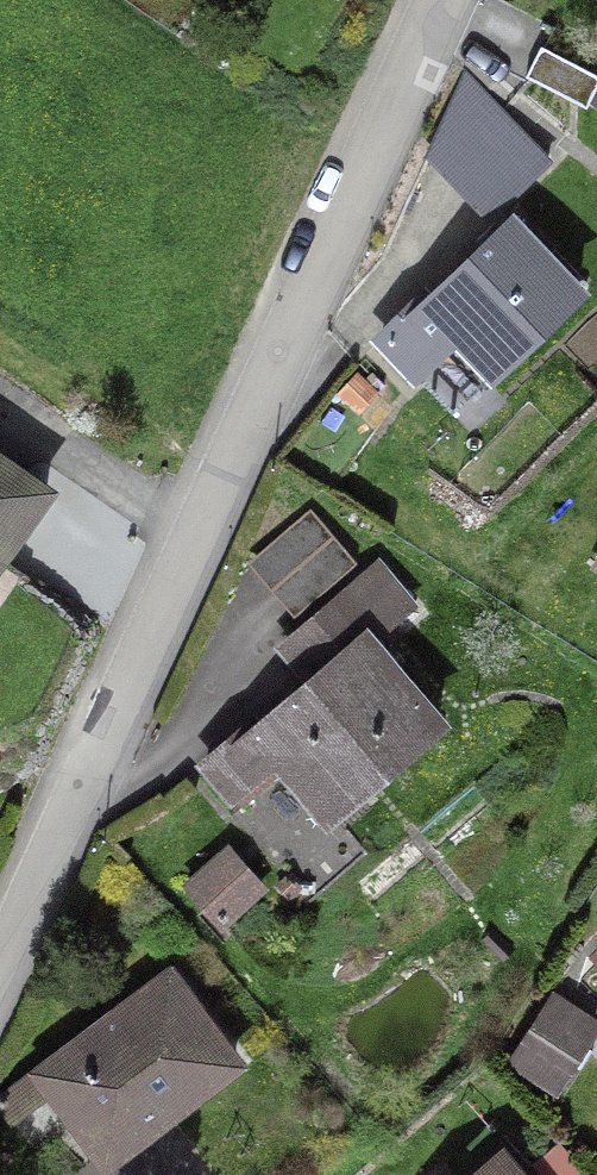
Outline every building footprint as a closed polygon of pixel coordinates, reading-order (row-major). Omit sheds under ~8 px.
[(525,77),(586,107),(596,85),(596,75),(541,47),(525,77)] [(431,147),(495,212),(549,160),(465,74),(431,147)] [(579,293),(512,223),(430,303),(425,298),(381,340),(414,375),(455,336),(493,375),(579,293)] [(0,460),(0,559),(47,492),(0,460)] [(311,509),(257,555),(303,609),(357,563),(311,509)] [(408,604),(378,568),(294,641),(322,674),(257,730),(252,725),(206,765),(240,804),(283,767),(328,820),(439,724),(367,640),(408,604)] [(226,851),(189,886),(221,923),(258,888),(226,851)] [(55,1093),(106,1160),(235,1063),(170,976),(45,1071),(41,1066),(0,1097),(0,1106),(13,1124),(55,1093)] [(554,1000),(515,1061),(556,1087),(594,1026),(554,1000)] [(559,1142),(532,1165),(540,1174),(587,1174),(559,1142)] [(501,1162),(486,1174),(512,1174),(501,1162)]
